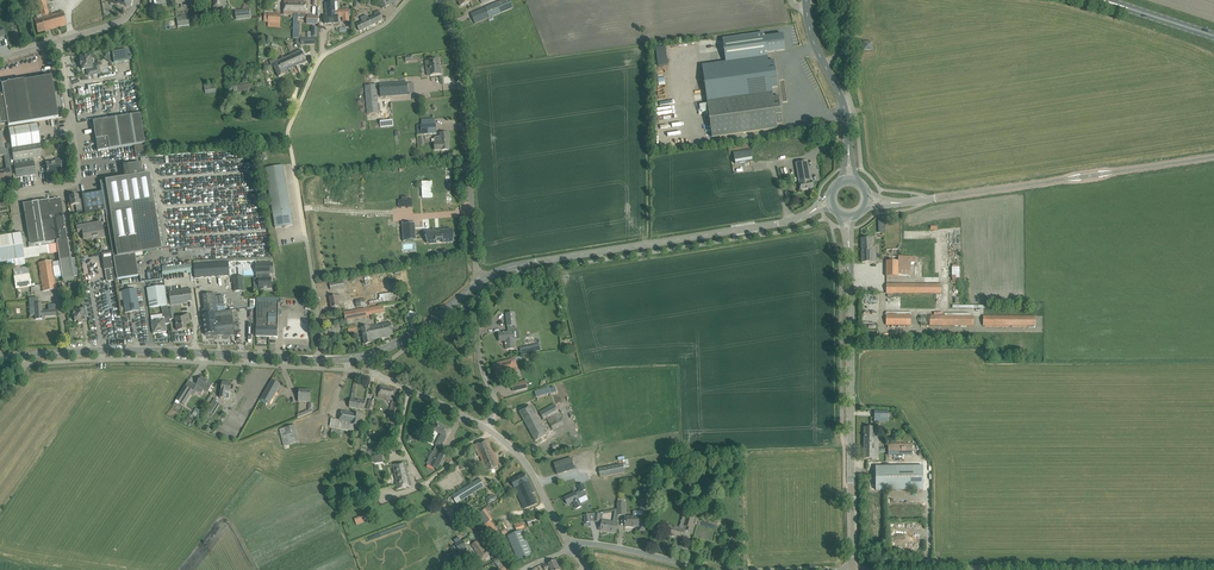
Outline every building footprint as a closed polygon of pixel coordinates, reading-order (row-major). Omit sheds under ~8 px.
[(41,17),(49,14),(45,0),(37,0),(41,15),(41,17)] [(213,8),(225,8),(226,0),(213,0),(213,8)] [(383,9),(400,1),(399,0),(378,0),(383,9)] [(284,7),(284,15),(291,16),(291,17),(293,17),(294,17),(294,16),(294,13),(295,13),(295,1),(284,1),(284,4),(284,7)] [(294,16),(294,17),(298,18),(306,18),(306,16),(306,10),(306,9),(307,9),(308,9),(308,4),(307,3),(306,3),(306,2),(295,1),(295,13),(294,13),(294,16)] [(348,9),(338,10),(337,2),(325,3),(326,16),(324,16),(325,24),(339,22),(338,17),(343,17),(343,22),(349,21),(348,9)] [(476,11),(471,14),(475,24),(501,13),(497,3),(476,11)] [(150,5),(150,8),(151,14),(155,14),(155,13),(158,13),(157,6),(154,6),(154,5),(150,5)] [(251,18),(250,9),(235,11),(236,20),(251,18)] [(362,22),(356,24),(357,26),(360,31),(383,20),(379,11),(374,13),(375,15),(374,16),(368,19),(366,15),(361,18),(362,22)] [(63,12),(49,16),(42,18),(41,17),(41,15),(36,16),(37,19),(34,19),(38,33),(66,25),(63,12)] [(280,27),(281,14),(268,14),(268,27),(280,27)] [(178,27),(190,25),(188,15),(177,17),(178,27)] [(318,16),(308,15),(307,24),(318,24),(318,16)] [(726,62),(702,66),(706,93),(723,91),(724,99),(707,102),(712,138),(778,128),(777,124),(783,123),(779,96),(773,97),(772,88),(778,87),(774,60),(768,61),(767,56),(767,52),(785,50),(783,35),(765,37),(764,33),(722,39),(726,62)] [(668,64),(665,46),(655,48),(658,66),(668,64)] [(277,61),(272,63),(279,77),(286,74),(284,72),(307,62),(305,57),(304,58),(303,55),(303,54),(302,50),(284,58),(283,57),(282,57),(282,59),(277,61)] [(126,51),(112,53),(113,63),(127,61),(126,51)] [(90,59),(90,56),(80,57),(81,62),(79,62),(80,65),(81,65),(82,69),(87,69),(87,70),(87,71),(88,75),(100,73),(98,65),(92,66),(91,64),(92,64),(93,63),(93,60),(92,60),(90,59)] [(425,61),(427,76),(430,75),(430,76),(441,74),(441,68),(440,68),(439,59),(428,60),(428,61),(425,61)] [(1,85),(3,94),(8,123),(8,125),(31,121),(31,122),(63,117),(62,112),(63,117),(58,118),(51,77),(1,85)] [(381,97),(408,95),(407,82),(380,84),(381,97)] [(206,94),(217,93),(215,83),(204,85),(206,94)] [(249,89),(254,88),(253,83),(233,85),(234,93),(249,92),(249,89)] [(365,86),(367,114),(379,113),(377,90),(376,85),(365,86)] [(140,114),(99,121),(93,122),(98,151),(134,145),(135,153),(146,152),(145,143),(140,114)] [(394,125),(392,119),(379,122),(380,128),(394,125)] [(12,148),(13,154),(14,162),(14,161),(15,165),(14,165),(16,178),(35,175),(33,162),(32,158),(42,157),(37,124),(9,129),(12,148)] [(421,130),(416,130),(416,134),(421,134),(436,133),(436,124),(420,125),(421,130)] [(13,154),(12,148),(5,150),(2,132),(1,132),(1,128),(0,129),(0,156),(13,154)] [(436,137),(434,139),(435,142),(434,142),(435,151),(449,150),(448,139),(449,139),(449,132),(441,133),(441,136),(439,136),(439,137),(436,137)] [(754,161),(751,149),(733,153),(736,165),(754,161)] [(58,159),(56,159),(56,161),(46,163),(46,167),(47,173),(61,171),(60,165),(65,165),(64,158),(58,159)] [(807,161),(802,162),(796,163),(800,190),(814,188),(812,181),(811,182),(807,161)] [(141,162),(126,165),(128,177),(100,182),(101,192),(105,211),(107,223),(111,252),(113,263),(114,263),(117,279),(138,276),(135,255),(162,250),(154,205),(149,173),(144,173),(144,172),(142,172),(141,162)] [(265,168),(275,228),(293,225),(283,165),(265,168)] [(10,175),(9,170),(0,171),(0,182),(4,181),(4,182),(11,181),(10,175)] [(422,198),(433,198),(432,182),(422,182),(422,198)] [(389,186),(390,196),(398,195),(397,186),(389,186)] [(101,192),(82,195),(83,202),(84,210),(77,211),(77,215),(77,216),(102,212),(105,211),(101,192)] [(76,205),(77,211),(84,210),(83,202),(79,203),(78,195),(69,197),(71,206),(76,205)] [(74,280),(68,239),(67,239),(61,204),(60,198),(38,202),(32,202),(32,203),(23,204),(30,245),(38,244),(44,243),(59,241),(62,260),(59,260),(63,282),(74,280)] [(84,239),(96,237),(96,238),(103,237),(102,231),(101,222),(77,227),(78,232),(82,232),(84,239)] [(408,222),(402,223),(403,241),(404,241),(404,240),(415,240),(414,227),(414,224),(407,225),(408,222)] [(428,232),(428,233),(428,235),(429,240),(429,243),(436,243),(437,243),(437,242),(437,241),(443,241),(443,242),(452,242),(451,230),(439,231),(439,232),(436,232),(436,231),(429,232),(428,232)] [(23,249),(20,234),(0,237),(0,253),(23,249)] [(872,238),(861,238),(862,263),(876,262),(876,253),(876,247),(872,247),(872,238)] [(899,257),(899,261),(887,261),(887,277),(915,277),(915,275),(917,275),(918,257),(915,256),(900,256),(900,254),(906,254),(905,249),(899,249),(899,245),(896,245),(896,249),(887,249),(887,253),(892,253),(892,257),(899,257)] [(0,253),(0,263),(24,259),(23,249),(0,253)] [(101,253),(107,282),(116,280),(113,263),(111,252),(101,253)] [(43,291),(61,288),(60,282),(56,283),(52,260),(38,263),(43,291)] [(229,263),(194,265),(195,278),(230,276),(229,263)] [(271,278),(271,274),(274,274),(273,263),(256,264),(256,275),(259,275),(259,289),(272,288),(271,278)] [(191,264),(161,267),(162,275),(192,272),(191,264)] [(960,278),(960,265),(952,264),(951,278),(960,278)] [(15,276),(29,274),(28,267),(14,269),(15,276)] [(15,277),(17,289),(31,287),(29,275),(15,277)] [(244,291),(243,285),(243,276),(234,276),(234,291),(244,291)] [(941,293),(941,284),(886,284),(886,294),(941,293)] [(147,288),(150,308),(167,305),(168,305),(166,293),(165,286),(147,288)] [(343,288),(338,289),(337,286),(328,288),(329,295),(330,303),(337,302),(338,305),(335,305),(336,312),(352,309),(351,303),(341,305),(340,301),(339,301),(339,296),(344,295),(343,288)] [(122,291),(125,313),(139,311),(136,289),(122,291)] [(191,289),(169,292),(166,293),(168,305),(171,305),(187,303),(187,302),(192,301),(191,289)] [(392,292),(372,295),(372,299),(379,298),(379,301),(394,299),(392,292)] [(202,313),(205,328),(206,334),(206,336),(221,336),(236,336),(232,310),(225,311),(218,312),(218,311),(225,310),(223,295),(216,296),(215,293),(202,295),(204,305),(205,313),(202,313)] [(257,302),(256,337),(278,337),(278,302),(277,302),(278,299),(265,298),(264,302),(257,302)] [(356,308),(374,304),(373,301),(365,303),(365,299),(355,301),(356,308)] [(30,305),(30,309),(30,316),(35,316),(36,320),(42,319),(42,317),(56,316),(55,310),(42,311),(41,304),(35,304),(30,304),(30,305)] [(76,310),(72,311),(73,314),(74,318),(74,322),(78,321),(78,323),(82,323),(81,320),(85,320),(85,319),(84,316),(88,316),(86,306),(85,306),(82,307),(83,309),(79,310),(79,308),(75,308),(76,310)] [(378,306),(344,312),(346,321),(367,317),(367,315),(380,312),(380,310),(381,310),(380,306),(378,307),(378,306)] [(409,311),(407,317),(413,319),(415,313),(409,311)] [(500,341),(506,341),(506,344),(505,344),(505,345),(506,345),(507,349),(514,349),(514,343),(514,340),(514,332),(513,326),(515,326),(514,313),(506,314),(507,326),(508,326),(509,332),(499,333),(500,341)] [(176,318),(177,331),(187,329),(186,324),(190,323),(189,314),(180,315),(180,317),(176,318)] [(911,325),(912,316),(886,315),(886,325),(911,325)] [(921,326),(974,326),(974,316),(921,315),(921,326)] [(984,326),(1036,327),(1036,316),(984,316),(984,326)] [(166,327),(166,323),(165,323),(165,318),(151,320),(152,325),(152,329),(153,329),(153,334),(158,333),(162,333),(167,332),(166,327)] [(372,340),(379,338),(393,335),(390,322),(376,325),(362,328),(365,344),(372,343),(372,340)] [(493,364),(496,377),(502,375),(515,372),(512,360),(499,363),(493,364)] [(213,384),(202,377),(194,389),(201,393),(204,390),(208,392),(213,384)] [(280,385),(278,384),(272,380),(261,399),(270,404),(280,385)] [(526,381),(512,385),(513,391),(527,387),(526,381)] [(231,384),(223,382),(220,398),(229,399),(230,392),(231,384)] [(177,400),(184,405),(193,391),(186,386),(177,400)] [(395,388),(380,386),(378,397),(393,400),(395,388)] [(537,398),(550,394),(548,388),(535,393),(537,398)] [(310,399),(310,397),(311,391),(299,390),(299,402),(310,403),(310,399)] [(220,405),(218,404),(219,401),(215,398),(205,414),(211,417),(212,414),(213,415),(220,405)] [(364,410),(365,402),(354,400),(351,399),(349,407),(364,410)] [(395,404),(396,403),(394,402),(391,414),(398,416),(400,405),(395,404)] [(308,409),(309,409),(309,410),(298,414),(298,418),(313,412),(313,409),(314,403),(309,403),(308,409)] [(555,404),(539,412),(544,420),(547,419),(550,417),(558,413),(559,412),(555,404)] [(530,406),(519,412),(536,441),(546,435),(530,406)] [(874,410),(874,421),(888,422),(889,410),(874,410)] [(361,414),(342,411),(340,420),(332,419),(330,426),(353,431),(354,425),(359,426),(361,414)] [(553,422),(550,424),(553,430),(564,424),(561,418),(560,418),(553,422)] [(433,454),(429,460),(433,462),(431,465),(438,469),(440,465),(439,465),(442,460),(447,450),(441,447),(444,442),(446,437),(447,438),(450,430),(450,431),(446,428),(441,425),(437,423),(433,430),(438,433),(441,435),(436,444),(436,445),(437,446),(440,448),(436,456),(433,454)] [(284,446),(299,442),(295,425),(279,429),(284,446)] [(875,428),(864,427),(864,459),(879,459),(879,458),(881,458),(881,454),(879,453),(879,437),(875,437),(875,428)] [(342,438),(344,431),(332,429),(330,435),(342,438)] [(492,451),(487,440),(474,445),(486,473),(500,466),(493,451),(492,451)] [(914,455),(914,451),(912,451),(912,444),(888,444),(888,455),(914,455)] [(383,455),(373,456),(374,462),(375,462),(376,463),(383,462),(383,461),(384,461),(383,455)] [(571,458),(554,463),(557,474),(574,470),(571,458)] [(626,478),(629,477),(627,470),(624,471),(624,467),(627,466),(625,460),(622,461),(623,463),(599,468),(601,478),(625,473),(626,478)] [(400,464),(392,466),(396,482),(395,482),(397,489),(411,486),(405,463),(400,464)] [(923,466),(876,466),(876,490),(923,490),(923,466)] [(525,474),(512,480),(515,487),(525,509),(537,504),(534,496),(533,496),(532,494),(534,492),(525,474)] [(457,493),(456,494),(460,501),(462,500),(483,487),(484,486),(479,479),(457,493)] [(575,493),(564,498),(567,504),(573,501),(576,507),(577,509),(581,506),(579,501),(578,499),(586,496),(584,491),(584,490),(585,490),(582,484),(578,486),(581,492),(576,494),(575,493)] [(348,506),(377,494),(373,486),(345,497),(348,506)] [(640,494),(640,511),(643,511),(643,517),(624,517),(624,524),(625,524),(625,527),(632,527),(632,526),(639,525),(639,531),(645,531),(645,526),(645,518),(649,517),(649,493),(640,494)] [(617,523),(618,515),(618,510),(615,510),(613,522),(602,520),(600,531),(616,533),(618,523),(617,523)] [(354,519),(357,525),(373,519),(372,516),(370,512),(354,519)] [(594,522),(599,522),(600,517),(602,518),(603,515),(601,515),(601,514),(596,513),(594,522)] [(686,515),(683,526),(684,526),(687,527),(686,530),(691,532),(695,517),(690,516),(686,515)] [(529,527),(540,523),(537,516),(527,520),(529,527)] [(516,530),(524,527),(522,522),(514,525),(516,530)] [(501,531),(496,525),(490,530),(494,536),(501,531)] [(668,525),(665,536),(671,537),(675,538),(680,540),(682,533),(683,529),(680,528),(668,525)] [(522,530),(507,536),(518,561),(532,554),(522,530)] [(453,546),(455,551),(466,545),(464,541),(453,546)] [(485,550),(478,541),(472,545),(482,559),(486,556),(491,552),(488,548),(485,550)] [(548,564),(543,566),(545,569),(550,568),(551,569),(560,569),(556,560),(548,564)]
